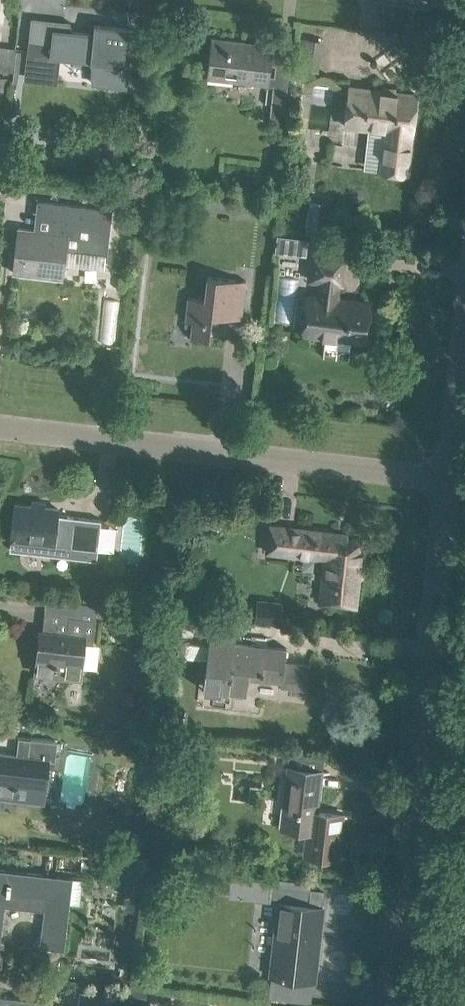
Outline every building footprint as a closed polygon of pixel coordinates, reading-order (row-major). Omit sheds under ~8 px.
[(92,61),(91,64),(93,64),(90,82),(116,85),(115,86),(127,88),(130,62),(124,62),(128,29),(94,25),(93,34),(72,32),(71,22),(52,20),(52,21),(53,21),(50,46),(28,43),(24,76),(48,78),(50,56),(92,61)] [(272,46),(253,43),(245,42),(210,38),(205,78),(222,80),(268,85),(272,46)] [(344,126),(385,131),(380,170),(407,174),(416,94),(349,87),(344,126)] [(268,121),(283,123),(285,106),(270,104),(268,121)] [(112,185),(101,184),(100,197),(110,198),(112,185)] [(309,200),(306,232),(327,234),(330,203),(309,200)] [(12,273),(61,279),(65,249),(91,252),(89,267),(104,268),(111,210),(38,201),(37,213),(45,214),(44,219),(53,220),(52,233),(17,229),(12,273)] [(277,235),(275,252),(306,256),(308,239),(277,235)] [(317,297),(307,296),(302,334),(363,341),(368,303),(336,299),(338,282),(340,282),(343,257),(312,253),(309,278),(319,279),(317,297)] [(185,320),(192,321),(190,336),(207,338),(210,316),(240,320),(245,282),(206,277),(204,300),(188,298),(185,320)] [(32,501),(31,506),(14,504),(9,550),(96,560),(101,520),(57,515),(58,509),(45,508),(45,503),(32,501)] [(269,527),(267,552),(295,555),(296,550),(325,553),(319,602),(354,606),(357,577),(359,577),(363,541),(334,538),(334,534),(269,527)] [(66,636),(55,635),(39,633),(34,674),(78,680),(83,644),(92,645),(95,620),(69,617),(66,636)] [(285,649),(284,649),(284,650),(233,644),(235,632),(209,629),(207,646),(178,642),(176,657),(185,658),(205,660),(202,686),(225,689),(225,694),(243,696),(242,697),(244,697),(246,679),(279,683),(278,689),(279,689),(280,687),(304,690),(303,692),(305,692),(308,667),(284,664),(285,649)] [(53,763),(56,743),(29,740),(27,758),(1,755),(0,762),(0,797),(40,802),(44,762),(53,763)] [(315,814),(319,773),(287,769),(280,829),(307,832),(304,856),(336,859),(341,817),(315,814)] [(5,895),(40,899),(39,911),(43,911),(39,947),(62,950),(65,926),(68,902),(79,903),(82,880),(71,879),(56,877),(48,876),(0,871),(0,934),(5,895)] [(298,905),(299,890),(269,887),(267,903),(277,904),(269,977),(311,983),(317,940),(319,940),(319,938),(317,938),(318,926),(321,926),(321,925),(318,924),(320,908),(298,905)] [(82,1005),(112,1005),(113,995),(84,992),(82,1005)] [(46,1003),(0,998),(0,1005),(46,1005),(46,1003)]
